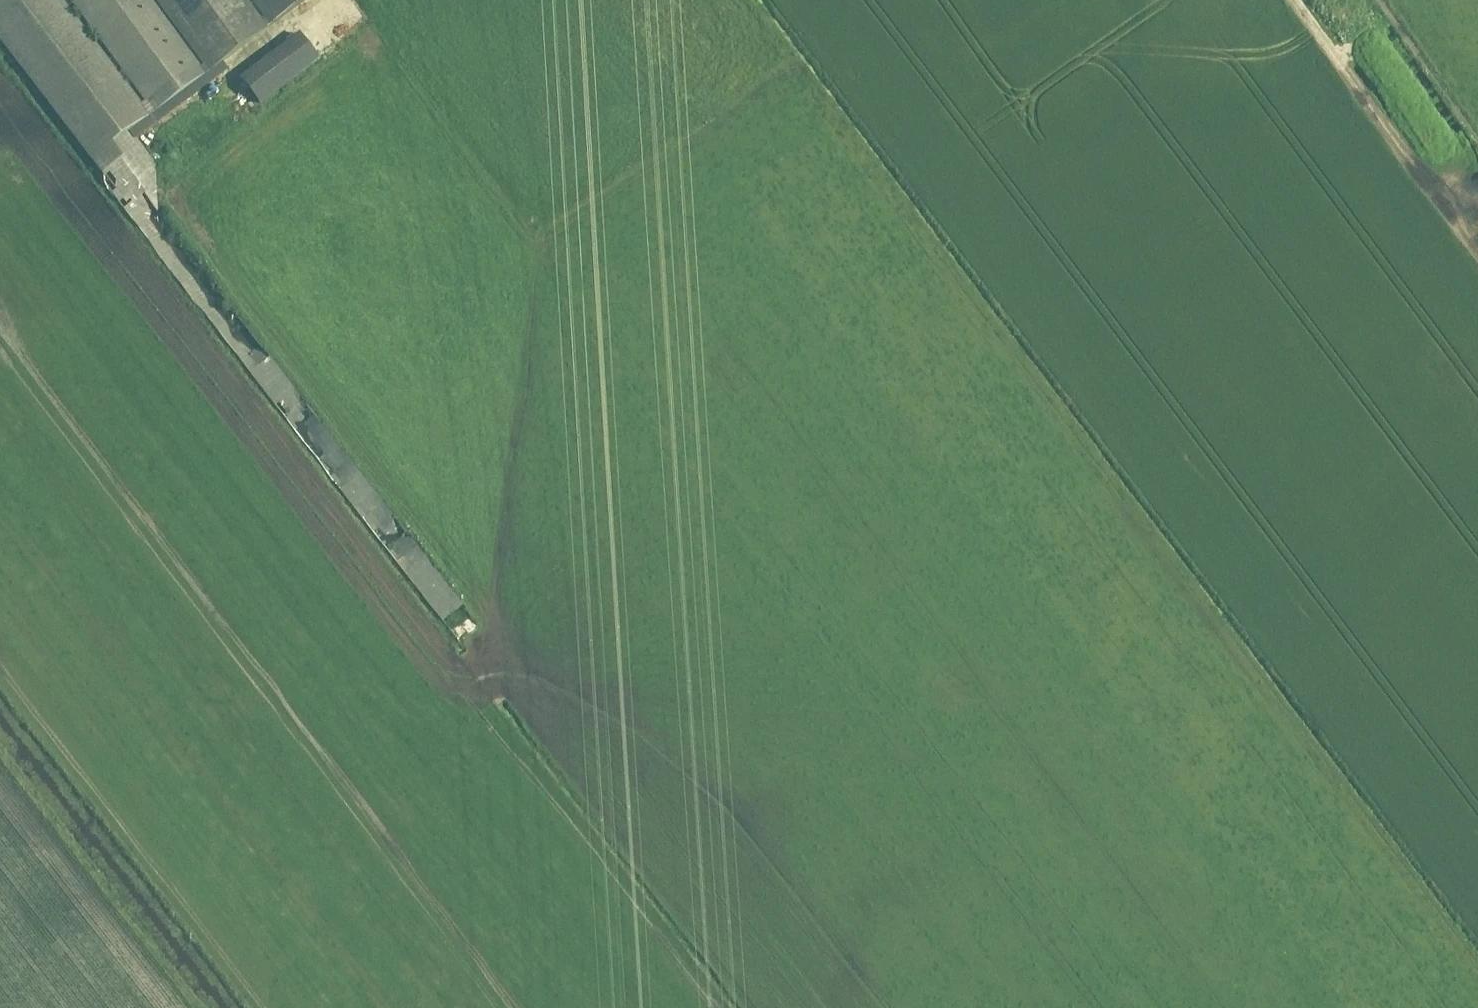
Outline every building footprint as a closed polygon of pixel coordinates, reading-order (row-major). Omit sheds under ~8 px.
[(245,0),(0,0),(0,42),(103,177),(124,161),(113,147),(267,31),(245,0)] [(270,29),(308,0),(248,0),(270,29)] [(259,63),(244,75),(259,94),(274,82),(259,63)]
